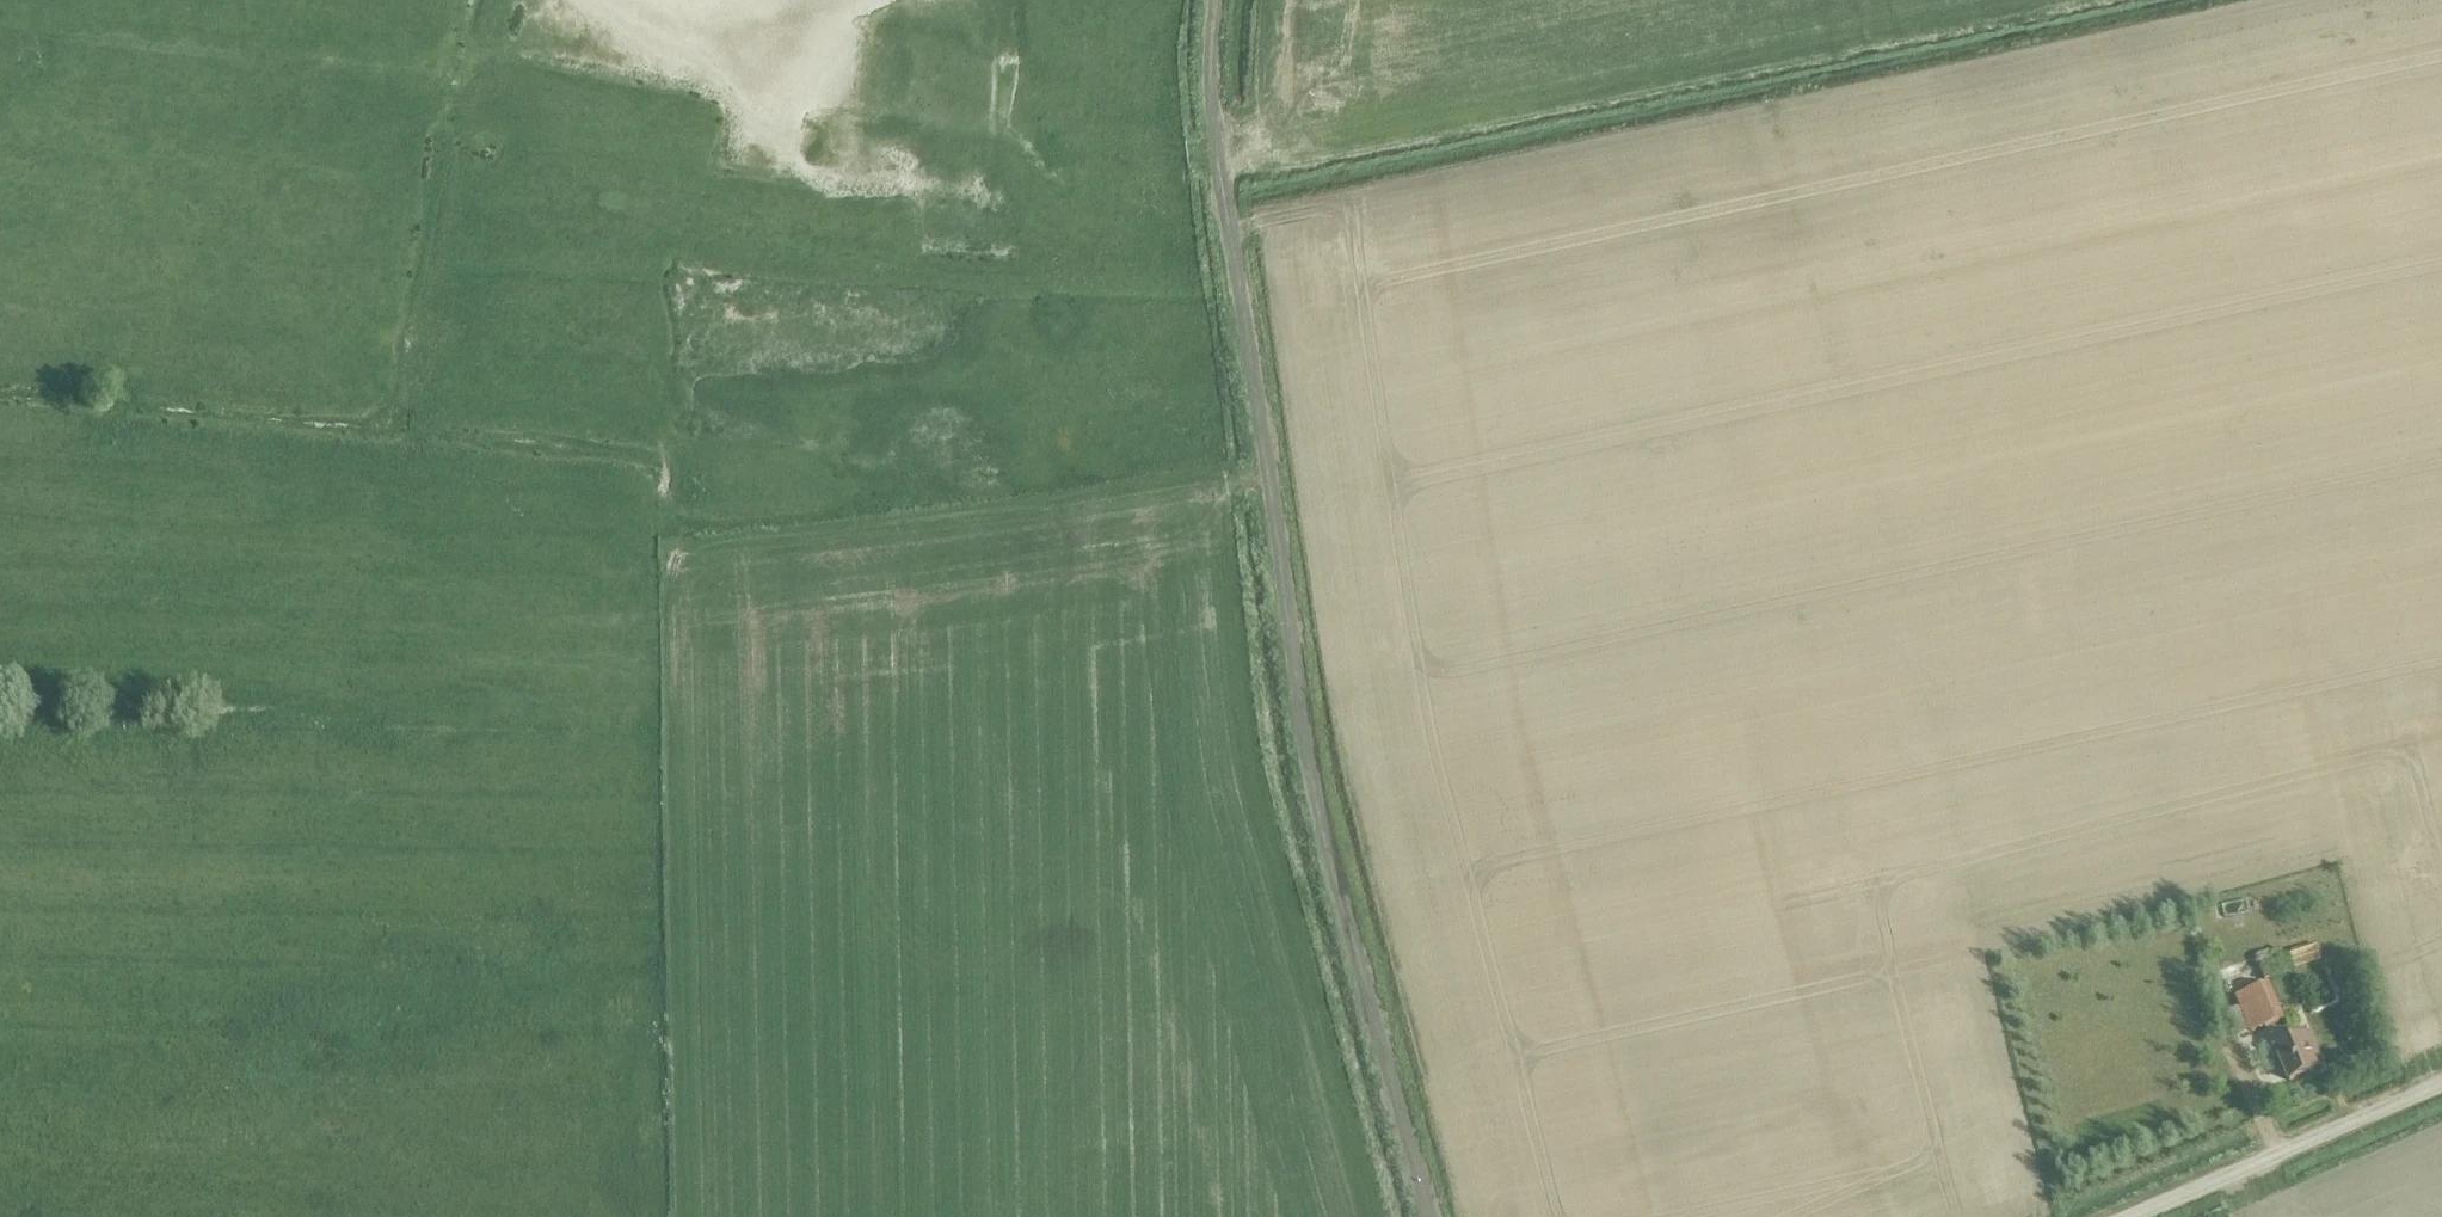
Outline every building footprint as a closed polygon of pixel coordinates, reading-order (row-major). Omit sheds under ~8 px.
[(2268,953),(2254,958),(2259,971),(2260,970),(2272,965),(2272,964),(2282,960),(2278,950),(2268,954),(2268,953)] [(2272,965),(2260,970),(2264,982),(2283,974),(2278,963),(2272,965)] [(2282,1020),(2268,987),(2252,993),(2255,1001),(2242,1006),(2252,1033),(2282,1020)] [(2289,1082),(2322,1068),(2308,1035),(2276,1049),(2289,1082)]
